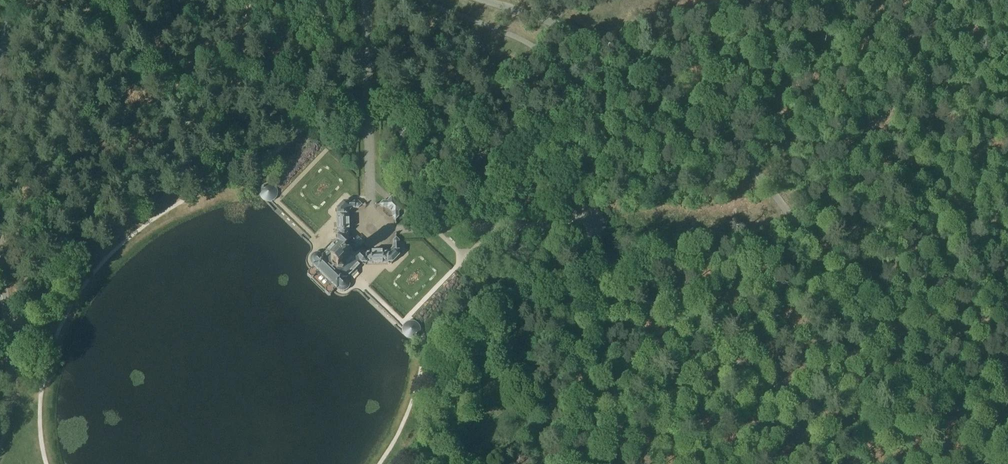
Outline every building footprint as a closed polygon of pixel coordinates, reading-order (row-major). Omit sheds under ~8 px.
[(259,191),(259,192),(259,193),(259,195),(259,196),(260,197),(260,198),(261,199),(262,201),(264,201),(265,202),(268,202),(272,202),(274,201),(275,200),(276,199),(277,197),(277,196),(277,193),(277,192),(277,191),(277,190),(277,189),(274,187),(271,185),(268,185),(261,187),(260,189),(260,190),(259,191)] [(382,201),(379,205),(381,208),(387,208),(391,212),(391,217),(395,220),(398,217),(398,212),(402,208),(391,197),(387,201),(382,201)] [(313,268),(307,274),(311,278),(313,276),(326,289),(324,290),(329,295),(335,290),(338,292),(339,292),(340,293),(342,293),(344,292),(345,292),(346,291),(347,290),(348,289),(349,288),(349,286),(349,285),(349,284),(349,283),(349,281),(347,279),(361,264),(392,263),(399,256),(398,240),(395,238),(392,241),(392,248),(388,251),(365,251),(364,248),(364,246),(363,244),(362,242),(359,240),(358,238),(356,238),(354,238),(353,238),(348,238),(347,215),(351,209),(358,209),(361,205),(358,202),(343,203),(336,210),(336,240),(338,243),(334,246),(333,245),(326,251),(327,253),(323,257),(322,255),(320,254),(319,254),(318,253),(315,254),(313,255),(312,255),(311,256),(310,257),(310,258),(310,260),(310,262),(310,263),(311,265),(313,268)] [(401,328),(401,330),(401,331),(402,333),(403,336),(406,339),(407,340),(411,340),(414,339),(416,338),(417,337),(419,335),(419,334),(420,332),(420,330),(420,329),(419,328),(418,325),(417,324),(411,322),(408,322),(407,323),(405,324),(404,325),(403,326),(402,327),(401,328)]
